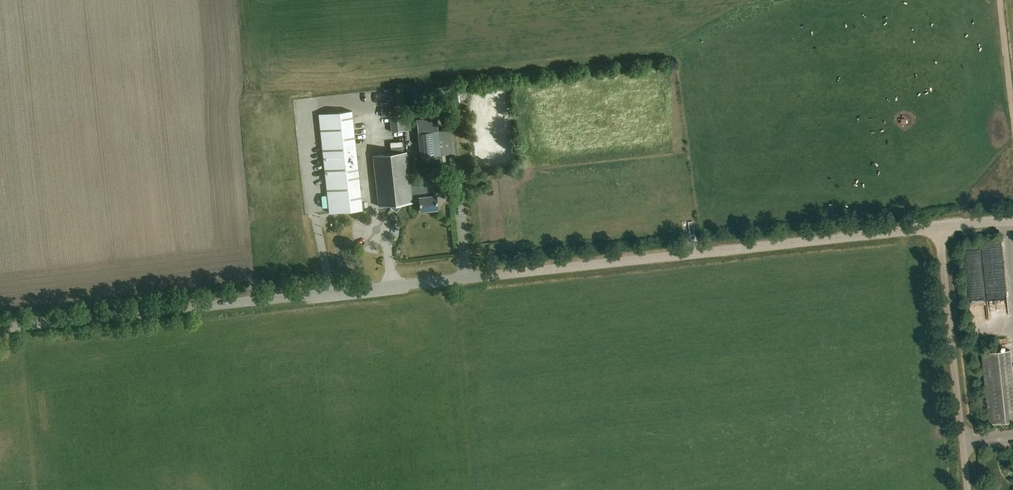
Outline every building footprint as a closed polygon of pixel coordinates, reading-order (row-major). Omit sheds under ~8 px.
[(382,117),(390,116),(392,132),(404,131),(402,115),(401,107),(381,109),(382,117)] [(352,111),(319,114),(330,213),(362,209),(352,111)] [(416,120),(420,157),(447,155),(445,131),(438,131),(437,118),(416,120)] [(411,203),(411,198),(410,188),(406,152),(373,155),(379,206),(391,205),(391,206),(396,210),(400,205),(400,204),(411,203)] [(417,188),(410,188),(411,198),(418,197),(420,211),(437,209),(435,195),(427,196),(427,190),(417,191),(417,188)] [(988,322),(1006,321),(1000,255),(964,258),(969,316),(987,314),(988,322)] [(982,353),(990,423),(1012,421),(1012,378),(1010,350),(982,353)]
